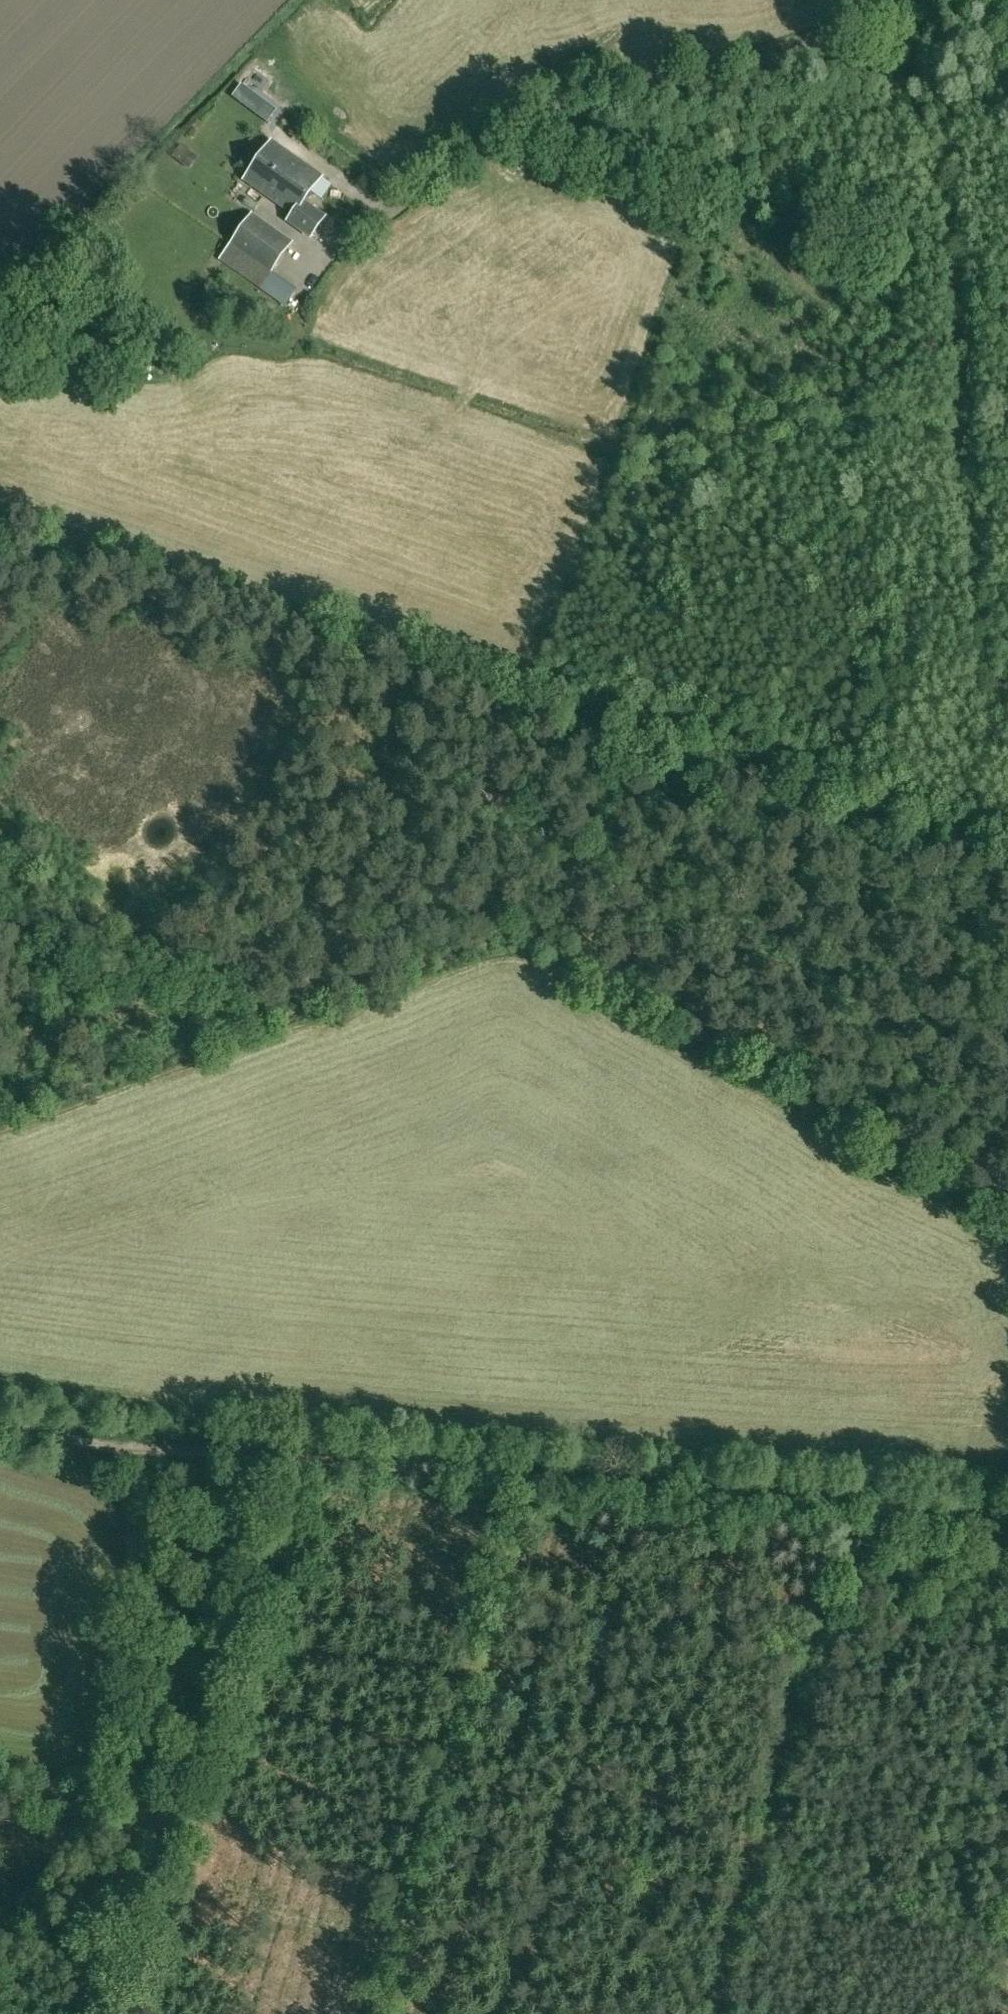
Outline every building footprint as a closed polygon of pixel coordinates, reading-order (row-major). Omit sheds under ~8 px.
[(233,96),(268,122),(276,111),(242,85),(233,96)] [(302,201),(320,176),(271,141),(243,180),(292,214),(287,221),(309,237),(324,217),(302,201)] [(293,242),(251,212),(217,260),(259,290),(293,242)]
